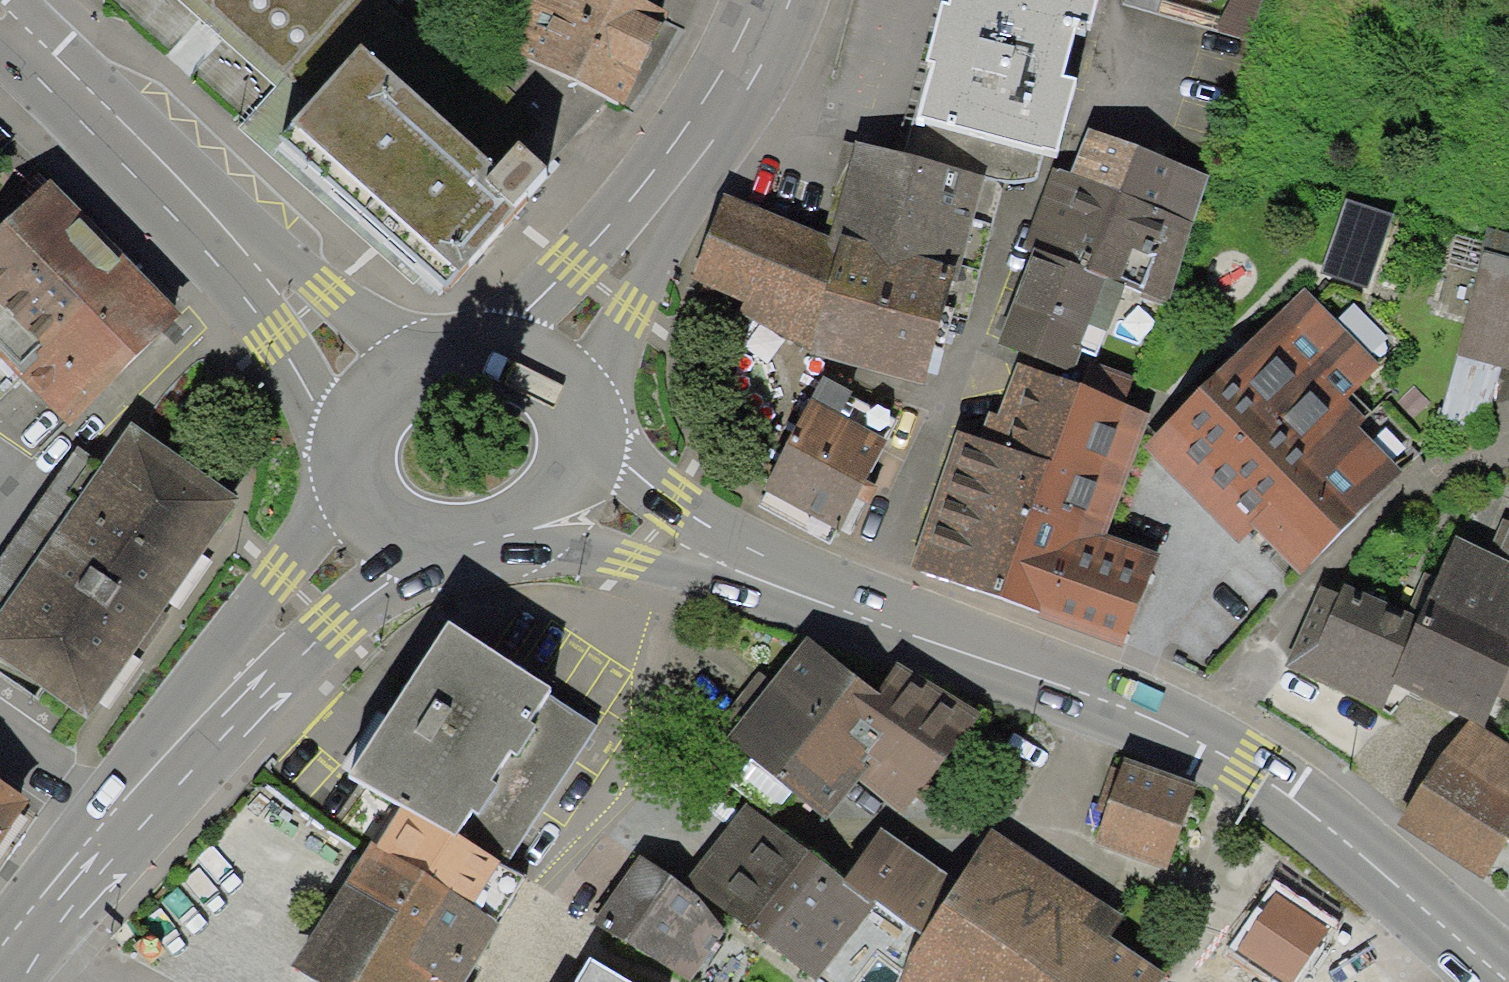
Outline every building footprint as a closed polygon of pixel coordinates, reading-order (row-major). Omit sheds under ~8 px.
[(282,147),(450,293),(557,171),(360,0),(181,0),(274,81),(245,115),(282,147)] [(507,56),(624,109),(667,14),(635,0),(505,0),(527,10),(507,56)] [(949,3),(943,2),(927,59),(932,60),(917,116),(1056,154),(1077,78),(1064,74),(1077,26),(1090,29),(1098,0),(949,0),(949,3)] [(1213,178),(1087,128),(1069,172),(1054,166),(1022,245),(1034,250),(1125,286),(1164,302),(1213,178)] [(830,236),(725,193),(692,278),(743,302),(739,312),(815,347),(813,354),(922,387),(984,177),(856,141),(830,236)] [(175,324),(52,191),(0,239),(0,344),(71,420),(175,324)] [(1344,199),(1321,273),(1371,288),(1394,214),(1344,199)] [(1481,252),(1508,259),(1508,234),(1487,229),(1481,252)] [(1125,286),(1034,250),(997,343),(1073,373),(1082,349),(1097,356),(1125,286)] [(1481,252),(1457,354),(1502,365),(1508,367),(1508,259),(1481,252)] [(1380,367),(1303,291),(1145,449),(1240,544),(1254,529),(1302,576),(1418,459),(1353,395),(1380,367)] [(1486,429),(1502,365),(1457,354),(1441,417),(1486,429)] [(1079,382),(1016,360),(997,415),(987,412),(979,436),(956,428),(909,567),(1004,599),(1079,382)] [(1149,412),(1079,382),(1004,599),(1039,610),(1036,618),(1124,647),(1160,552),(1108,534),(1149,412)] [(887,441),(811,398),(760,487),(837,530),(887,441)] [(0,604),(0,662),(100,733),(245,499),(126,429),(0,604)] [(1290,667),(1386,710),(1393,689),(1462,720),(1397,819),(1492,889),(1508,860),(1508,751),(1488,738),(1502,700),(1508,703),(1508,537),(1504,549),(1464,537),(1425,626),(1333,579),(1290,667)] [(553,686),(448,621),(351,774),(403,806),(496,864),(505,870),(596,725),(548,695),(553,686)] [(880,697),(807,643),(731,752),(826,824),(860,786),(919,820),(987,720),(904,667),(880,697)] [(1199,794),(1124,766),(1096,841),(1170,869),(1199,794)] [(36,816),(0,789),(0,860),(36,816)] [(686,879),(825,981),(897,981),(917,931),(921,932),(949,873),(882,829),(844,881),(746,805),(686,879)] [(496,864),(403,806),(378,848),(497,923),(524,881),(505,870),(496,864)] [(990,836),(902,981),(1161,981),(1166,974),(1115,944),(1130,919),(990,836)] [(370,843),(292,965),(318,981),(466,981),(502,926),(497,923),(378,848),(370,843)] [(596,927),(675,981),(691,981),(731,925),(642,863),(596,927)] [(589,958),(574,981),(628,981),(589,958)]
